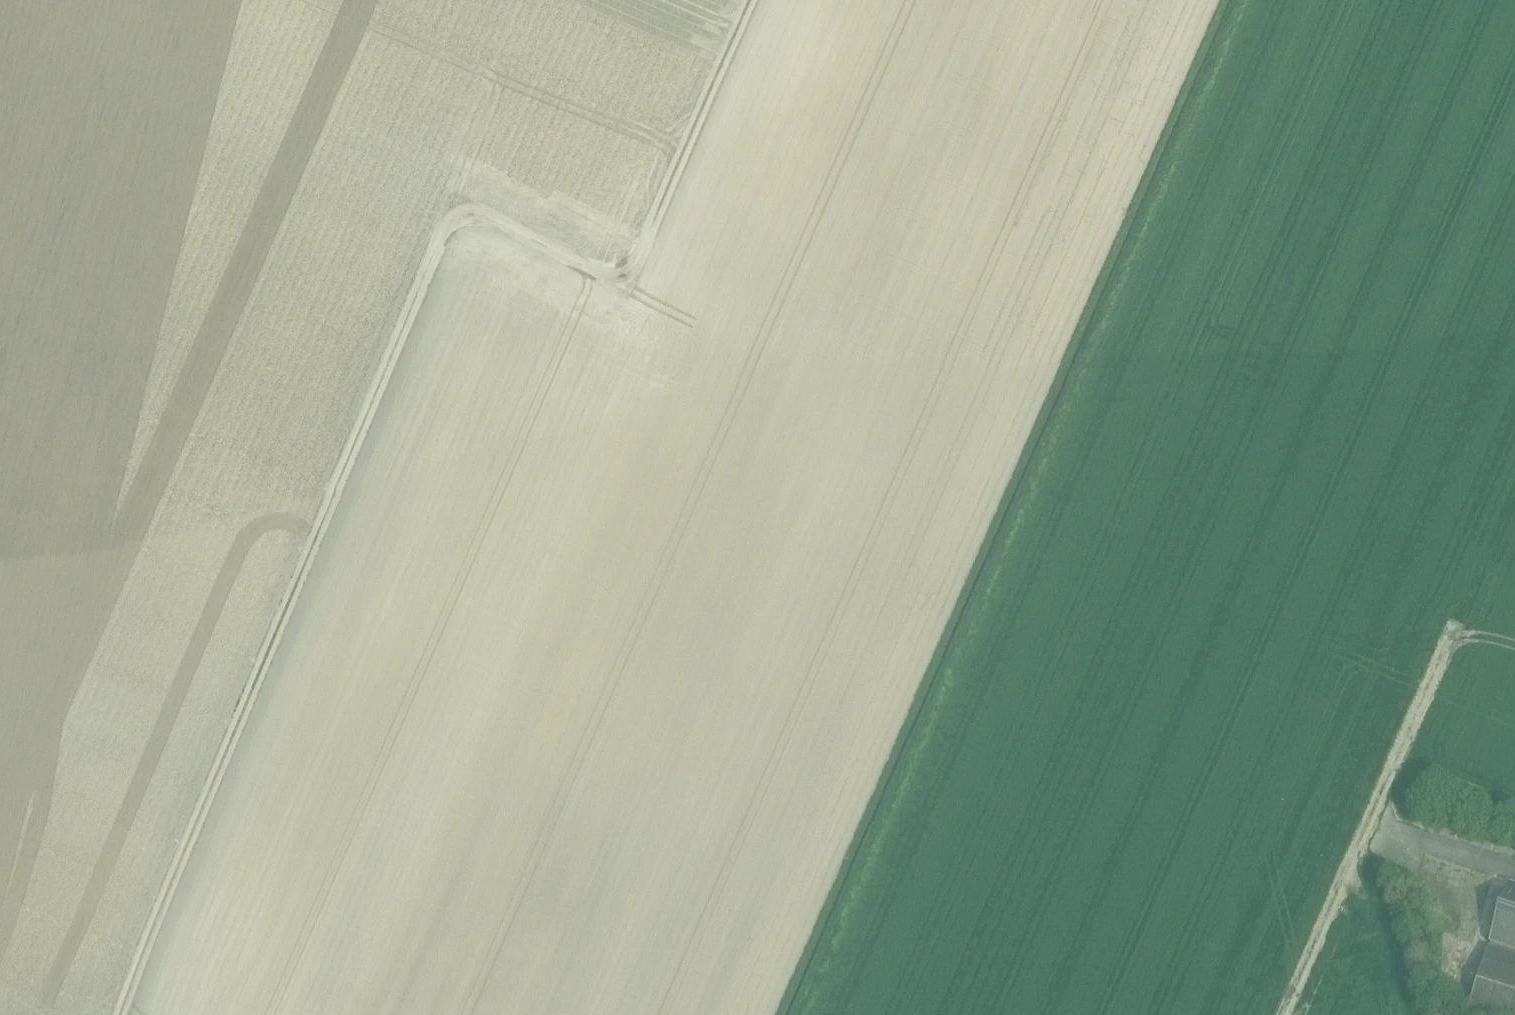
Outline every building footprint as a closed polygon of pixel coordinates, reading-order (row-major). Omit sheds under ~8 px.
[(1509,887),(1491,945),(1514,953),(1514,889),(1509,887)] [(1467,1014),(1514,1014),(1514,960),(1488,952),(1467,1014)]
